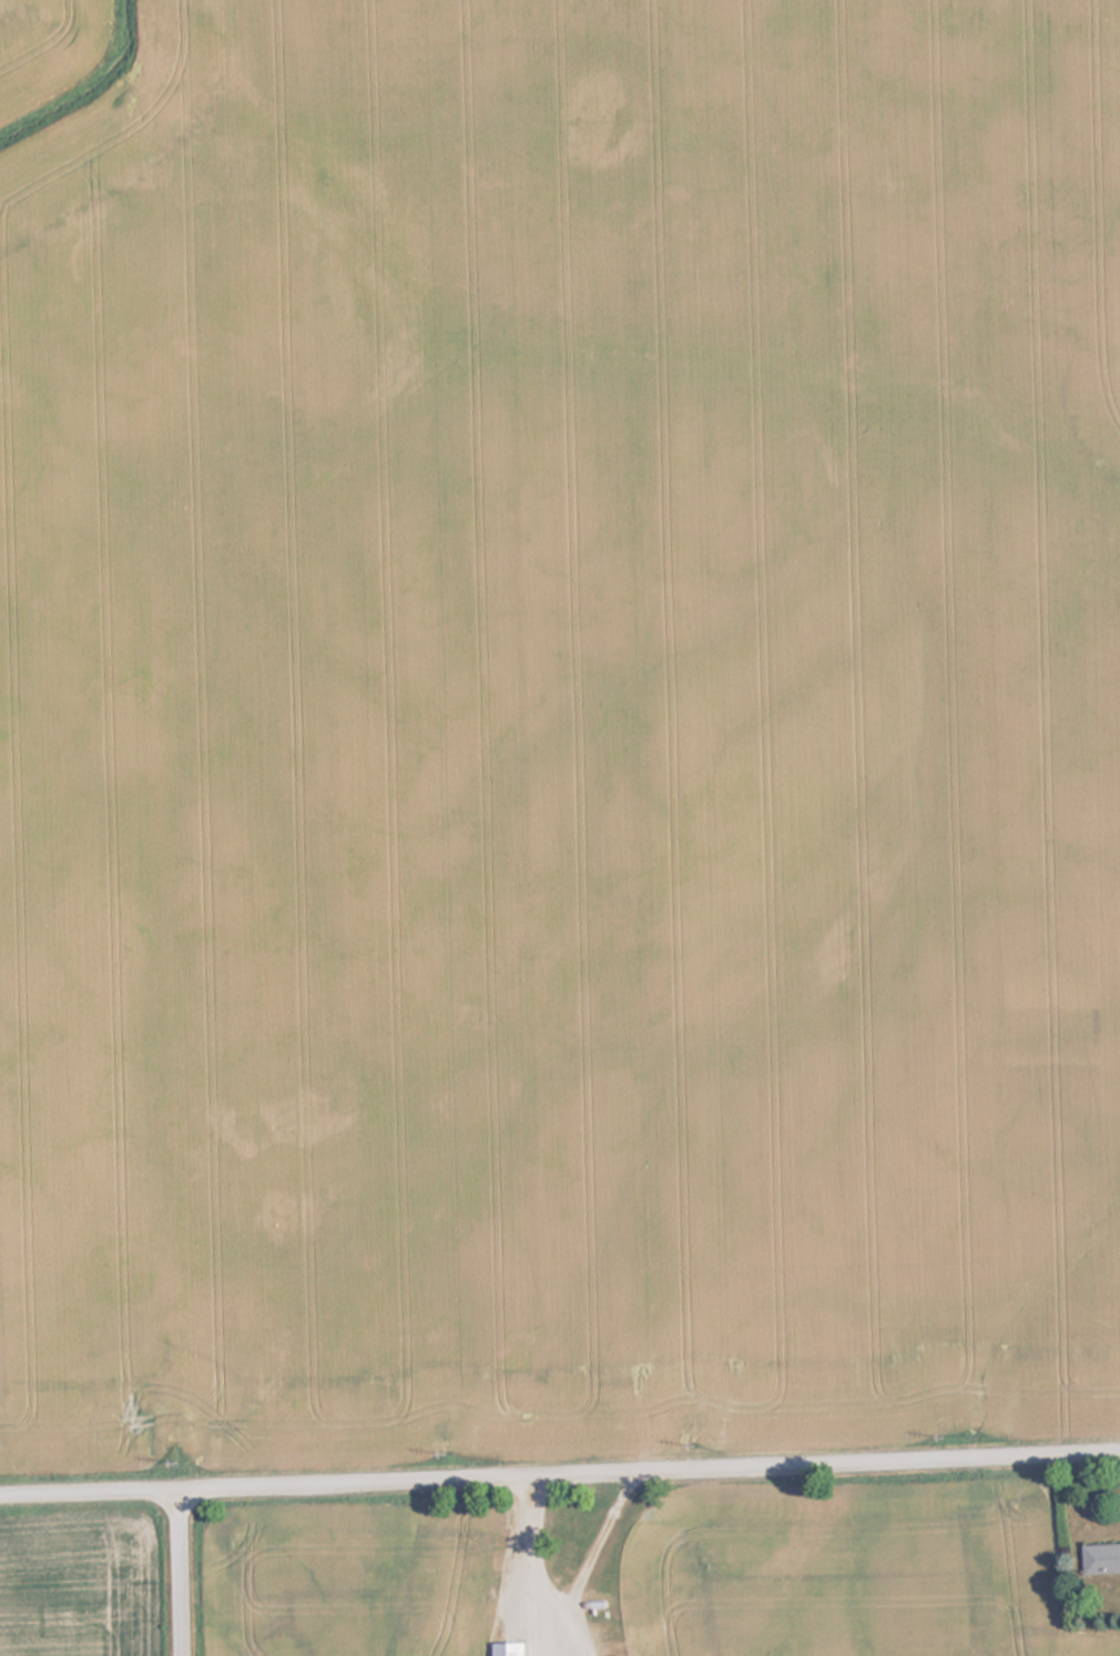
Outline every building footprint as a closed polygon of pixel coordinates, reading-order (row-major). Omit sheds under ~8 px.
[(1119,1574),(1119,1546),(1079,1547),(1080,1575),(1119,1574)] [(489,1655),(524,1655),(524,1643),(489,1644),(489,1655)]
